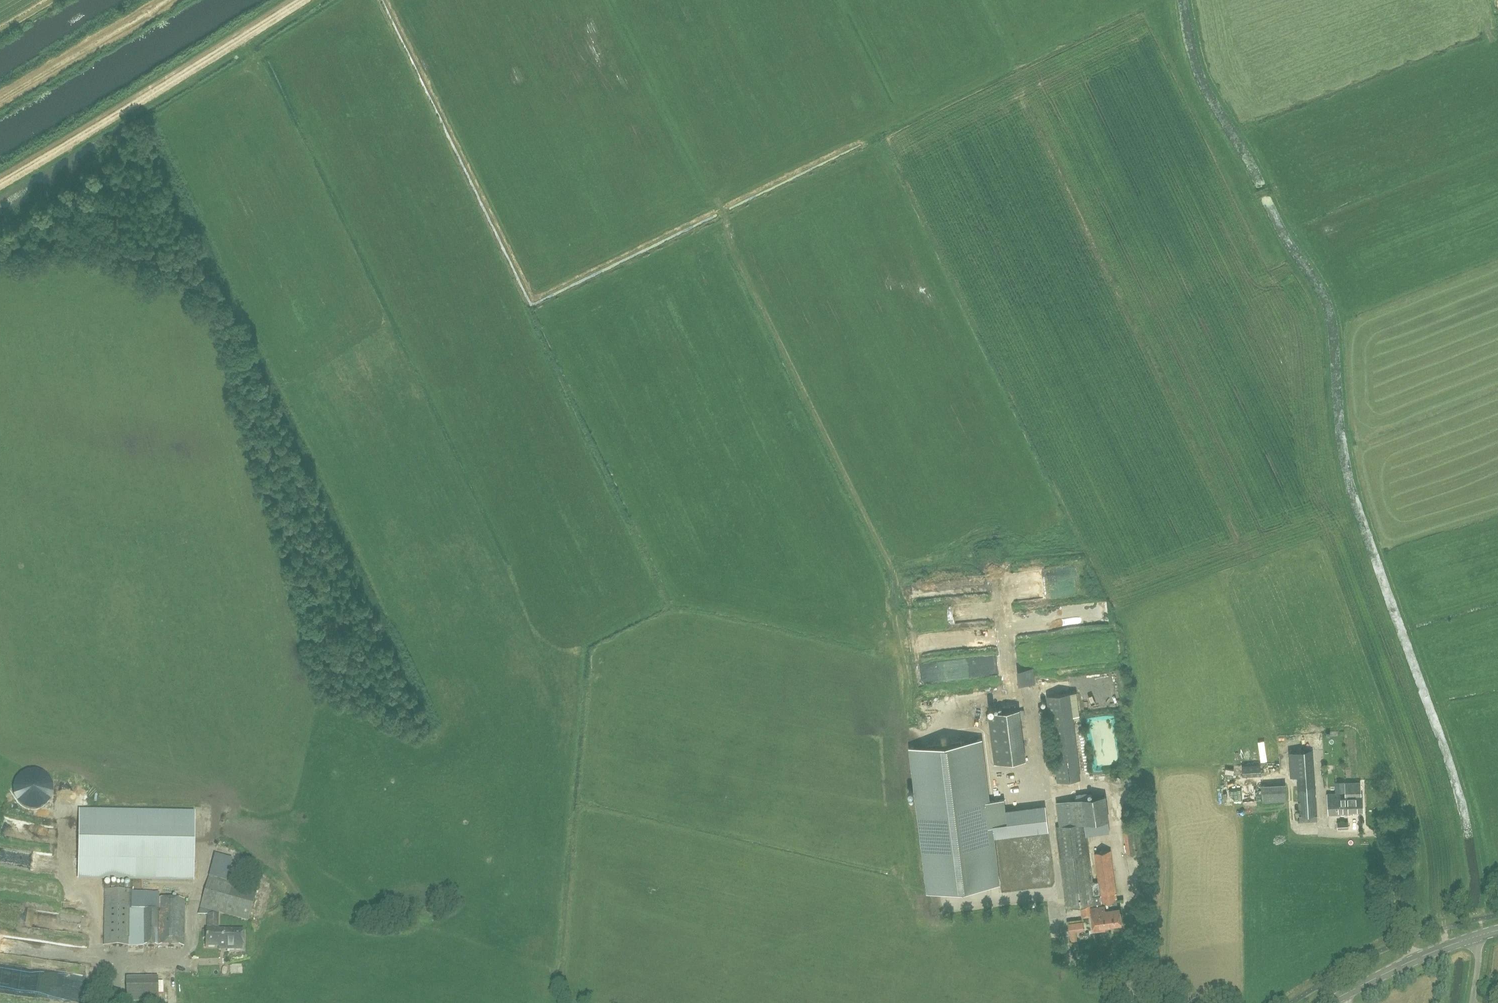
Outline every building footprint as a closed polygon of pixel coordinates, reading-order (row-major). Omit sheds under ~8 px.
[(1018,667),(1018,679),(1028,679),(1028,684),(1036,684),(1036,667),(1018,667)] [(1103,688),(1111,685),(1108,679),(1100,682),(1103,688)] [(1057,780),(1081,778),(1081,777),(1074,715),(1079,715),(1076,691),(1046,694),(1057,780)] [(984,697),(987,704),(993,702),(990,695),(984,697)] [(994,763),(1026,759),(1020,708),(988,711),(994,763)] [(1045,805),(1005,810),(1004,799),(988,801),(980,739),(911,748),(929,892),(997,883),(992,838),(1048,831),(1045,805)] [(1300,822),(1318,820),(1313,749),(1288,751),(1290,776),(1297,776),(1300,822)] [(1102,756),(1105,765),(1118,760),(1115,751),(1102,756)] [(1287,799),(1286,783),(1261,784),(1262,800),(1287,799)] [(1346,793),(1327,794),(1329,814),(1347,814),(1346,793)] [(1347,814),(1353,814),(1353,811),(1362,811),(1361,794),(1352,795),(1352,793),(1346,793),(1347,814)] [(1112,909),(1117,908),(1116,900),(1117,900),(1111,850),(1095,852),(1099,882),(1093,883),(1089,853),(1086,831),(1104,829),(1103,821),(1109,820),(1106,795),(1080,798),(1056,801),(1060,826),(1055,826),(1059,857),(1060,856),(1067,907),(1081,905),(1083,916),(1092,914),(1094,930),(1111,928),(1110,924),(1111,924),(1110,916),(1113,916),(1112,909)] [(193,877),(194,819),(80,817),(79,875),(193,877)] [(1128,855),(1147,852),(1142,818),(1122,821),(1128,855)] [(248,921),(257,889),(209,876),(199,908),(248,921)] [(106,886),(104,941),(145,943),(145,940),(184,942),(186,895),(158,894),(158,888),(106,886)] [(1110,916),(1111,924),(1122,923),(1120,908),(1117,908),(1112,909),(1113,916),(1110,916)] [(221,939),(221,931),(218,931),(218,920),(218,914),(208,914),(207,920),(207,931),(206,931),(202,931),(202,939),(206,939),(206,947),(217,947),(217,939),(221,939)] [(1072,925),(1072,941),(1087,941),(1087,925),(1072,925)] [(217,939),(217,947),(218,947),(218,949),(243,950),(243,931),(221,931),(221,939),(217,939)] [(158,1000),(158,977),(126,977),(126,1000),(158,1000)]
